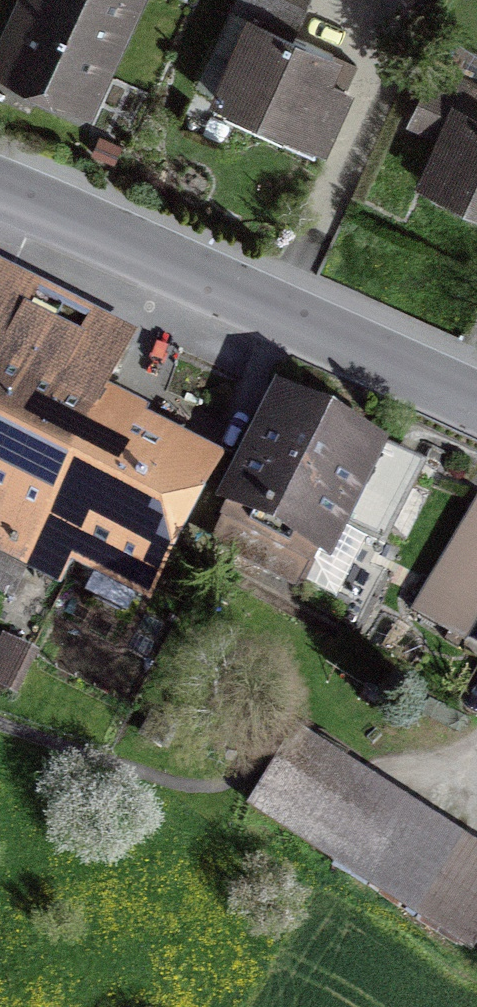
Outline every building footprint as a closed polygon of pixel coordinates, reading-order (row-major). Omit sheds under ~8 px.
[(2,64),(84,98),(124,0),(28,0),(2,64)] [(299,0),(258,0),(217,97),(294,129),(341,17),(299,0)] [(459,82),(413,179),(476,209),(476,91),(459,82)] [(132,612),(205,467),(101,415),(135,349),(9,286),(0,304),(0,546),(132,612)] [(395,473),(282,416),(220,537),(333,595),(395,473)] [(465,511),(409,618),(464,647),(476,621),(476,517),(465,511)] [(0,640),(0,687),(12,693),(31,655),(0,640)] [(294,745),(258,801),(470,936),(476,925),(476,862),(294,745)]
